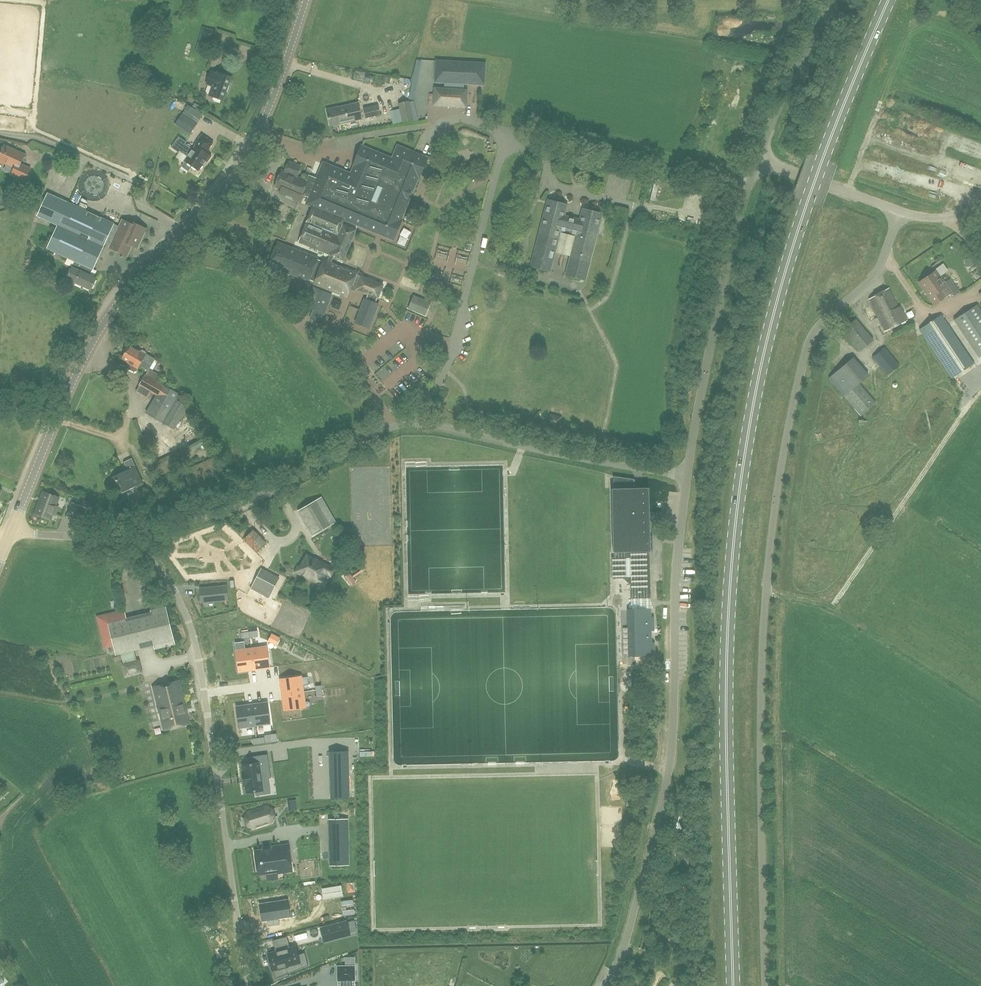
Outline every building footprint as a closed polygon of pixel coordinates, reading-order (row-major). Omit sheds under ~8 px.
[(210,49),(215,32),(204,28),(198,46),(210,49)] [(435,82),(466,84),(478,84),(484,85),(485,63),(436,61),(435,82)] [(213,86),(210,95),(223,100),(231,77),(218,73),(217,74),(211,72),(207,84),(213,86)] [(433,102),(433,103),(467,104),(468,88),(466,88),(434,87),(433,102)] [(403,121),(413,119),(408,101),(399,103),(403,121)] [(330,126),(361,119),(358,103),(337,108),(337,107),(327,110),(330,126)] [(366,118),(380,115),(378,105),(363,108),(366,118)] [(896,120),(899,111),(887,108),(884,116),(896,120)] [(190,134),(197,124),(198,124),(200,120),(186,110),(183,114),(182,113),(175,124),(190,134)] [(178,136),(171,147),(178,152),(179,150),(188,156),(185,160),(186,161),(182,166),(188,170),(192,165),(199,170),(206,159),(207,160),(211,155),(206,151),(212,141),(202,134),(195,143),(196,144),(193,148),(185,142),(186,141),(178,136)] [(30,170),(20,165),(24,156),(5,147),(0,157),(0,163),(15,169),(11,176),(24,182),(30,170)] [(289,162),(285,172),(282,170),(275,186),(281,189),(280,193),(302,202),(304,195),(311,198),(309,203),(314,205),(298,242),(330,255),(327,263),(323,261),(323,262),(317,260),(318,258),(278,242),(269,264),(309,281),(309,279),(315,281),(314,283),(348,296),(351,288),(356,289),(355,292),(356,290),(369,294),(366,300),(365,299),(356,322),(369,328),(379,305),(375,303),(377,298),(378,298),(383,285),(361,276),(360,276),(356,274),(331,264),(334,257),(344,261),(357,230),(343,224),(346,218),(394,238),(401,221),(399,221),(409,197),(408,197),(411,190),(412,191),(418,175),(419,176),(426,159),(399,148),(393,160),(362,147),(355,164),(356,165),(352,176),(325,165),(317,183),(308,179),(307,181),(297,176),(301,167),(289,162)] [(955,174),(975,181),(978,172),(958,165),(955,174)] [(49,192),(38,216),(59,225),(48,248),(76,261),(92,269),(93,269),(107,240),(113,243),(111,248),(129,256),(133,246),(139,248),(147,229),(129,221),(128,224),(122,221),(119,228),(113,226),(115,223),(49,192)] [(560,232),(576,236),(566,275),(585,280),(602,213),(583,208),(580,221),(576,220),(576,219),(568,217),(568,218),(564,217),(567,204),(548,199),(531,266),(550,271),(560,232)] [(972,258),(965,259),(966,267),(973,266),(972,258)] [(76,261),(68,279),(76,282),(75,283),(92,290),(97,278),(89,275),(92,269),(76,261)] [(918,282),(934,305),(951,293),(936,270),(918,282)] [(320,323),(332,294),(315,287),(312,293),(317,295),(314,302),(310,300),(307,306),(315,309),(311,319),(320,323)] [(884,331),(907,320),(900,306),(898,307),(888,287),(869,299),(884,331)] [(425,315),(430,305),(431,302),(414,296),(412,299),(409,308),(425,315)] [(979,357),(980,356),(980,311),(977,305),(954,320),(979,357)] [(952,378),(974,364),(942,315),(920,330),(952,378)] [(843,330),(860,351),(873,340),(856,319),(843,330)] [(136,372),(137,369),(139,367),(147,372),(138,387),(155,397),(146,414),(175,430),(188,407),(177,401),(180,395),(157,382),(161,377),(148,370),(155,358),(146,353),(146,352),(142,350),(141,352),(128,345),(120,359),(128,364),(127,365),(128,368),(134,372),(136,372)] [(872,359),(887,376),(899,365),(885,348),(872,359)] [(844,396),(861,416),(876,403),(859,384),(844,396)] [(136,488),(144,484),(131,459),(124,462),(128,469),(113,476),(121,493),(135,486),(136,488)] [(651,598),(650,562),(649,551),(651,551),(649,487),(635,488),(635,479),(614,476),(614,488),(612,488),(613,552),(615,552),(615,557),(613,557),(613,578),(625,577),(625,579),(630,583),(631,583),(631,599),(647,599),(647,601),(651,601),(651,598)] [(55,514),(58,506),(61,498),(43,492),(35,514),(50,519),(52,513),(55,514)] [(337,522),(322,497),(300,509),(297,511),(312,537),(337,522)] [(83,499),(81,505),(86,508),(89,501),(83,499)] [(67,516),(73,518),(78,504),(72,502),(67,516)] [(253,529),(244,539),(256,551),(266,542),(253,529)] [(299,569),(298,572),(306,577),(318,584),(324,587),(334,569),(328,566),(320,561),(319,563),(307,556),(299,569)] [(251,588),(269,597),(278,580),(260,571),(251,588)] [(227,586),(200,589),(202,602),(228,599),(227,586)] [(124,610),(97,617),(104,647),(112,645),(115,654),(153,645),(153,649),(174,644),(173,640),(165,607),(150,611),(150,613),(126,619),(124,610)] [(652,642),(651,630),(654,630),(653,617),(651,617),(651,608),(642,609),(642,611),(637,611),(637,609),(628,609),(629,656),(655,655),(655,642),(652,642)] [(267,645),(251,647),(254,669),(270,666),(267,645)] [(251,647),(236,649),(239,671),(254,669),(251,647)] [(124,665),(126,676),(142,672),(139,661),(124,665)] [(302,675),(280,678),(282,694),(304,691),(302,675)] [(165,731),(190,724),(188,713),(187,714),(186,710),(184,700),(185,700),(180,680),(153,687),(160,713),(161,712),(165,731)] [(304,691),(282,694),(284,709),(306,706),(304,691)] [(268,701),(252,703),(255,724),(271,722),(268,701)] [(252,703),(237,705),(240,727),(255,724),(252,703)] [(348,751),(331,751),(332,799),(349,798),(348,751)] [(244,772),(243,772),(245,786),(246,785),(247,792),(264,790),(262,779),(271,777),(268,754),(250,757),(251,763),(243,764),(244,772)] [(245,807),(242,813),(245,819),(251,822),(269,815),(271,809),(269,802),(263,800),(245,807)] [(684,817),(686,812),(676,809),(674,815),(684,817)] [(331,865),(348,865),(347,819),(330,819),(331,865)] [(291,860),(290,856),(290,855),(289,845),(271,847),(264,848),(264,851),(255,852),(258,873),(267,872),(268,878),(277,876),(277,873),(292,871),(291,860)] [(292,899),(264,903),(267,920),(272,920),(273,926),(284,924),(283,918),(294,916),(292,899)] [(348,902),(331,907),(334,919),(351,914),(348,902)] [(328,927),(322,929),(325,940),(331,939),(350,934),(347,922),(328,927)] [(276,952),(268,954),(272,970),(274,970),(276,978),(288,973),(286,966),(300,963),(298,954),(296,946),(290,948),(288,949),(287,945),(280,946),(281,950),(276,952)] [(338,981),(355,980),(355,966),(338,966),(338,981)]
